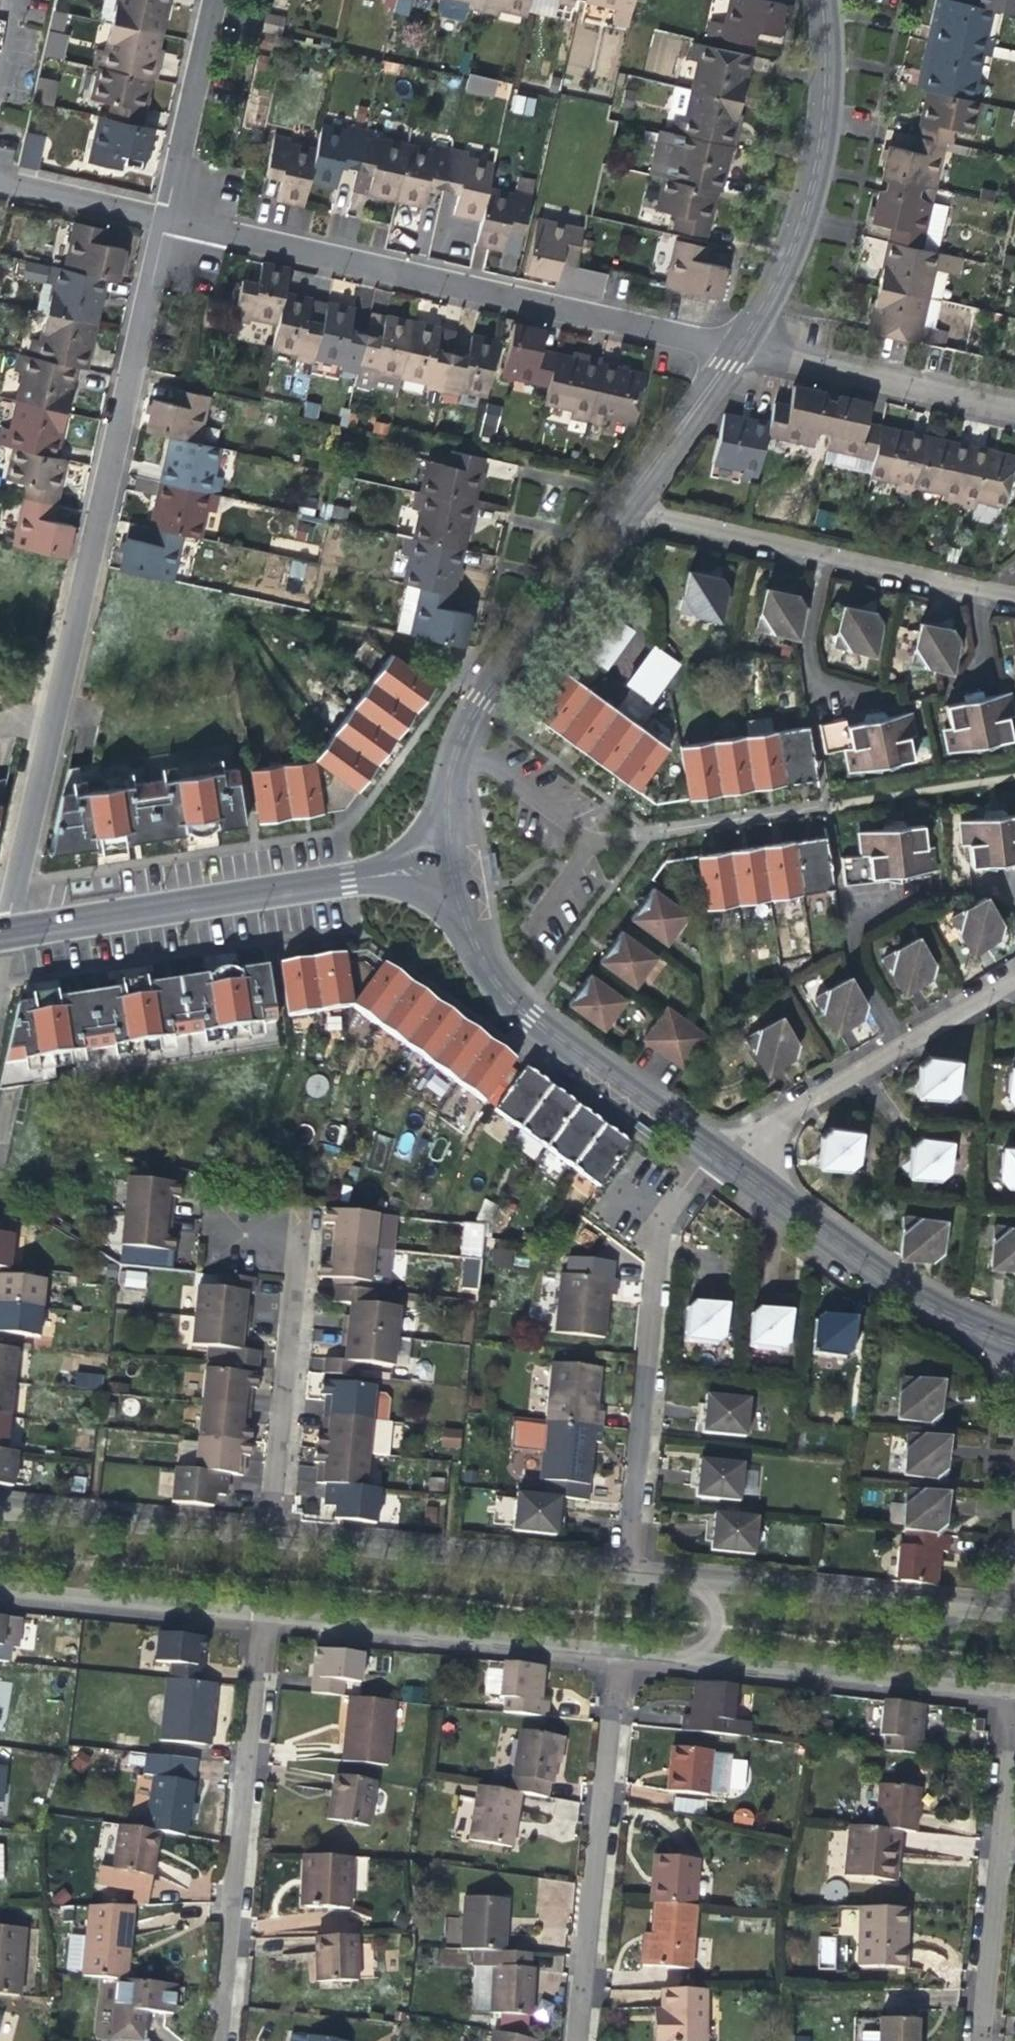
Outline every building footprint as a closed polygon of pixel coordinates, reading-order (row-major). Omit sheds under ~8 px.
[(107,21),(158,33),(164,6),(166,0),(112,0),(107,21)] [(482,9),(484,0),(467,0),(466,5),(482,9)] [(528,0),(484,0),(482,9),(497,12),(499,6),(526,12),(528,0)] [(557,0),(555,7),(571,11),(574,0),(555,0),(557,0)] [(633,0),(585,0),(584,5),(614,13),(611,27),(626,30),(633,0)] [(754,0),(726,0),(720,25),(708,22),(705,37),(748,47),(752,32),(770,35),(773,21),(776,5),(754,0)] [(975,8),(993,12),(1014,16),(1014,0),(977,0),(975,8)] [(987,39),(993,12),(975,8),(942,1),(937,24),(932,47),(983,58),(989,59),(993,41),(987,39)] [(280,34),(284,17),(268,13),(263,30),(280,34)] [(89,65),(97,66),(148,78),(153,53),(158,33),(107,21),(101,48),(93,47),(89,65)] [(65,33),(46,29),(41,53),(60,58),(65,33)] [(696,64),(690,92),(738,103),(743,80),(748,58),(693,45),(689,62),(696,64)] [(922,91),(932,47),(927,46),(923,64),(917,90),(922,91)] [(976,85),(983,58),(932,47),(922,91),(928,92),(979,103),(983,87),(976,85)] [(143,101),(148,78),(97,66),(89,98),(111,103),(107,118),(137,125),(143,101)] [(496,82),(467,76),(466,80),(464,92),(492,98),(496,82)] [(53,105),(57,80),(42,78),(38,103),(53,105)] [(738,103),(690,92),(684,118),(677,116),(673,134),(680,136),(728,147),(733,122),(738,103)] [(972,135),(979,103),(928,92),(923,113),(917,139),(944,145),(949,146),(953,131),(972,135)] [(510,112),(532,117),(536,100),(514,94),(510,112)] [(148,127),(137,125),(107,118),(97,116),(86,162),(88,163),(117,169),(120,155),(141,159),(145,142),(148,127)] [(319,128),(318,133),(362,138),(364,131),(347,127),(346,134),(319,128)] [(379,134),(364,131),(362,138),(378,140),(379,134)] [(20,148),(37,152),(40,137),(23,133),(20,148)] [(338,164),(356,168),(362,138),(318,133),(313,152),(307,179),(325,183),(333,185),(338,164)] [(301,207),(307,179),(313,152),(286,146),(288,139),(271,136),(263,175),(279,179),(273,201),(279,202),(301,207)] [(725,165),(728,147),(680,136),(673,166),(666,164),(662,181),(720,193),(725,165)] [(378,141),(378,140),(362,138),(356,168),(371,171),(366,193),(376,195),(393,199),(405,147),(378,141)] [(934,191),(944,145),(917,139),(911,138),(909,151),(890,146),(888,157),(883,180),(934,191)] [(425,183),(442,187),(450,150),(433,147),(432,153),(405,147),(393,199),(420,205),(422,195),(425,183)] [(16,167),(33,171),(37,152),(20,148),(16,167)] [(468,154),(450,150),(442,187),(459,191),(457,200),(454,212),(480,218),(486,190),(491,166),(466,161),(468,154)] [(513,197),(486,190),(480,218),(474,245),(502,251),(504,241),(507,229),(521,232),(530,193),(533,179),(518,176),(513,197)] [(953,196),(934,191),(883,180),(875,212),(872,223),(891,227),(888,243),(938,254),(953,196)] [(707,217),(713,192),(662,181),(658,198),(678,202),(672,231),(702,238),(707,217)] [(351,191),(345,213),(361,217),(366,195),(351,191)] [(576,259),(582,230),(536,220),(525,269),(557,276),(558,271),(562,255),(576,259)] [(75,221),(65,269),(115,279),(121,249),(101,244),(104,230),(102,230),(93,225),(75,221)] [(701,249),(672,242),(661,288),(711,299),(716,274),(717,268),(697,264),(701,249)] [(877,290),(927,301),(934,271),(957,276),(962,259),(938,254),(888,243),(884,261),(877,290)] [(260,262),(258,272),(286,275),(287,268),(266,264),(260,262)] [(99,304),(105,278),(65,269),(49,265),(45,283),(52,285),(46,313),(94,324),(99,304)] [(247,316),(275,323),(281,295),(286,275),(258,272),(255,283),(239,279),(230,318),(246,321),(247,316)] [(927,301),(877,290),(873,308),(867,335),(941,352),(945,335),(934,332),(940,304),(927,301)] [(296,298),(281,295),(275,323),(269,348),(295,354),(293,360),(311,364),(313,358),(320,326),(303,322),(307,301),(296,298)] [(325,305),(307,301),(303,322),(320,326),(325,305)] [(342,309),(325,305),(320,326),(313,358),(340,364),(339,370),(354,374),(362,336),(347,332),(352,311),(342,309)] [(89,345),(94,324),(46,313),(39,342),(31,340),(27,357),(73,368),(83,370),(89,345)] [(380,340),(385,318),(367,314),(362,336),(380,340)] [(372,371),(399,377),(411,324),(394,320),(385,318),(380,340),(362,336),(354,374),(371,378),(372,371)] [(424,390),(441,394),(449,355),(433,351),(437,330),(425,327),(411,324),(399,377),(425,383),(424,390)] [(501,376),(546,386),(553,352),(537,349),(542,330),(531,328),(512,324),(501,376)] [(454,334),(437,330),(433,351),(449,355),(454,334)] [(464,359),(449,355),(441,394),(456,397),(457,390),(484,396),(495,343),(477,339),(469,337),(464,359)] [(571,356),(599,362),(600,355),(586,352),(572,349),(571,356)] [(567,415),(586,419),(599,362),(571,356),(553,352),(546,386),(543,402),(568,407),(567,415)] [(69,387),(73,368),(27,357),(19,356),(15,375),(23,376),(17,403),(63,413),(69,387)] [(624,367),(599,362),(586,419),(604,423),(606,416),(634,422),(645,372),(624,367)] [(773,405),(768,426),(765,438),(811,448),(814,434),(829,437),(836,404),(822,401),(823,396),(809,393),(791,389),(787,408),(773,405)] [(144,431),(168,436),(196,443),(206,398),(173,391),(170,406),(151,402),(148,415),(144,431)] [(826,451),(871,461),(878,430),(863,427),(867,405),(860,404),(837,399),(836,404),(829,437),(826,451)] [(63,413),(17,403),(11,430),(3,428),(0,443),(0,446),(12,449),(53,458),(59,433),(63,413)] [(496,436),(501,406),(486,403),(481,434),(496,436)] [(720,444),(716,443),(710,467),(738,473),(736,480),(754,485),(765,438),(768,426),(743,420),(727,417),(720,444)] [(721,418),(716,443),(720,444),(727,417),(723,417),(721,418)] [(878,430),(871,461),(868,478),(898,484),(896,493),(912,496),(914,488),(925,440),(897,434),(878,430)] [(218,448),(196,443),(168,436),(162,461),(158,482),(215,494),(220,476),(212,474),(218,448)] [(943,444),(925,440),(914,488),(944,494),(942,502),(958,507),(971,450),(943,444)] [(64,460),(53,458),(12,449),(5,481),(25,486),(22,499),(54,506),(59,480),(64,460)] [(971,450),(958,507),(974,511),(977,502),(1005,508),(1010,483),(1014,463),(1014,459),(993,454),(971,450)] [(426,462),(419,493),(470,504),(475,482),(480,459),(450,452),(446,468),(426,462)] [(211,514),(215,494),(158,482),(152,506),(147,527),(179,534),(198,539),(203,513),(211,514)] [(415,511),(408,538),(459,549),(465,525),(470,504),(419,493),(411,491),(407,509),(415,511)] [(52,515),(54,506),(22,499),(12,545),(63,557),(71,525),(51,520),(52,515)] [(169,580),(179,534),(147,527),(144,542),(124,538),(117,568),(169,580)] [(400,584),(415,587),(448,595),(454,571),(459,549),(408,538),(401,536),(396,554),(404,556),(397,583),(400,584)] [(268,559),(269,583),(315,582),(314,558),(268,559)] [(678,611),(716,620),(723,588),(718,579),(687,573),(678,611)] [(415,587),(400,584),(397,598),(411,601),(415,587)] [(448,595),(415,587),(411,601),(397,598),(390,629),(412,634),(459,645),(460,640),(466,614),(445,609),(446,604),(448,595)] [(795,637),(800,616),(803,605),(797,597),(764,590),(755,628),(795,637)] [(835,646),(873,655),(880,623),(874,614),(857,611),(843,608),(835,646)] [(605,667),(613,657),(633,630),(604,615),(583,644),(592,654),(605,667)] [(912,664),(950,672),(958,640),(952,632),(944,630),(921,625),(912,664)] [(679,672),(671,663),(657,648),(648,661),(629,686),(658,699),(679,672)] [(391,653),(372,678),(415,710),(434,685),(391,653)] [(557,733),(590,689),(564,670),(531,714),(557,733)] [(415,710),(372,678),(351,705),(395,737),(415,710)] [(614,708),(590,689),(557,733),(582,751),(614,708)] [(958,705),(945,707),(953,751),(1011,741),(1003,696),(996,697),(983,700),(980,694),(965,696),(964,703),(958,705)] [(395,737),(351,705),(331,731),(375,765),(395,737)] [(641,727),(614,708),(582,751),(610,771),(641,727)] [(911,760),(902,715),(890,718),(883,719),(880,713),(866,716),(865,722),(856,724),(846,726),(844,720),(818,725),(824,753),(850,749),(854,771),(911,760)] [(816,779),(807,726),(775,731),(784,784),(816,779)] [(668,746),(641,727),(610,771),(636,790),(668,746)] [(375,765),(331,731),(311,757),(355,791),(375,765)] [(784,784),(775,731),(743,736),(752,789),(784,784)] [(752,789),(743,736),(710,742),(718,794),(752,789)] [(718,794),(710,742),(678,747),(686,799),(718,794)] [(311,757),(283,762),(292,815),(321,810),(311,757)] [(344,809),(355,791),(311,757),(321,810),(344,809)] [(207,771),(204,759),(190,761),(175,764),(177,775),(148,779),(156,830),(156,836),(186,832),(197,830),(245,823),(237,766),(207,771)] [(292,815),(283,762),(249,768),(258,821),(292,815)] [(66,773),(84,777),(88,763),(68,765),(66,773)] [(128,841),(156,836),(156,830),(148,779),(116,784),(114,773),(99,775),(84,777),(86,788),(62,792),(49,846),(48,853),(94,846),(95,851),(107,849),(107,853),(113,852),(118,851),(118,847),(129,846),(128,841)] [(970,869),(1014,864),(1014,818),(1013,818),(1004,819),(1001,813),(987,814),(985,821),(978,822),(965,823),(970,869)] [(925,879),(928,879),(923,827),(913,828),(904,829),(900,824),(888,825),(886,831),(879,832),(866,833),(868,857),(841,859),(844,887),(925,879)] [(833,889),(824,835),(793,840),(801,894),(833,889)] [(769,899),(801,894),(793,840),(760,845),(769,899)] [(735,904),(769,899),(760,845),(727,850),(735,904)] [(705,909),(735,904),(727,850),(696,855),(705,909)] [(644,901),(631,918),(667,944),(690,913),(654,887),(644,901)] [(973,954),(1002,938),(1003,927),(988,901),(954,920),(973,954)] [(613,942),(600,961),(636,987),(658,957),(622,931),(613,942)] [(904,995),(933,978),(934,967),(918,940),(884,960),(904,995)] [(352,1009),(343,956),(315,961),(323,1013),(352,1009)] [(323,1013),(315,961),(281,965),(289,1018),(323,1013)] [(379,1028),(410,984),(383,965),(352,1009),(379,1028)] [(269,975),(268,968),(239,972),(229,974),(228,966),(216,968),(219,976),(208,977),(179,981),(180,988),(189,1038),(217,1034),(219,1044),(234,1042),(250,1040),(248,1029),(276,1025),(269,975)] [(582,985),(569,1003),(605,1030),(627,999),(591,973),(582,985)] [(180,988),(179,981),(151,985),(150,979),(117,984),(118,990),(89,994),(90,1002),(99,1052),(127,1047),(128,1058),(144,1056),(159,1054),(157,1043),(189,1038),(180,988)] [(817,999),(820,1005),(837,1033),(865,1017),(866,1008),(859,995),(849,979),(817,999)] [(404,1046),(435,1002),(410,984),(379,1028),(404,1046)] [(90,1002),(89,994),(63,998),(51,1000),(50,995),(39,997),(38,1002),(20,1005),(6,1066),(39,1061),(41,1071),(54,1069),(69,1067),(67,1056),(84,1054),(99,1052),(90,1002)] [(431,1065),(463,1022),(435,1002),(404,1046),(431,1065)] [(669,1006),(662,1015),(644,1041),(684,1070),(709,1036),(669,1006)] [(798,1046),(785,1022),(783,1019),(748,1039),(759,1058),(768,1073),(797,1057),(798,1046)] [(457,1084),(488,1040),(463,1022),(431,1065),(457,1084)] [(488,1040),(457,1084),(484,1103),(516,1060),(488,1040)] [(922,1058),(917,1061),(914,1094),(947,1098),(955,1090),(957,1059),(927,1056),(922,1058)] [(1012,1104),(1014,1104),(1014,1064),(1008,1064),(1004,1095),(1012,1104)] [(520,1131),(552,1087),(526,1068),(494,1112),(520,1131)] [(0,1090),(22,1087),(24,1078),(4,1074),(0,1090)] [(325,1095),(326,1077),(308,1076),(307,1095),(325,1095)] [(14,1122),(22,1124),(32,1086),(22,1087),(14,1122)] [(547,1150),(578,1106),(552,1087),(520,1131),(547,1150)] [(573,1169),(605,1125),(578,1106),(547,1150),(573,1169)] [(599,1187),(631,1143),(605,1125),(573,1169),(599,1187)] [(815,1165),(846,1169),(856,1161),(859,1130),(826,1127),(819,1133),(815,1165)] [(949,1139),(919,1136),(916,1136),(913,1138),(908,1142),(905,1174),(939,1178),(946,1171),(949,1139)] [(1004,1184),(1014,1185),(1014,1145),(999,1143),(996,1175),(1004,1184)] [(126,1178),(122,1212),(169,1217),(171,1203),(164,1202),(165,1196),(172,1197),(176,1197),(177,1184),(126,1178)] [(334,1227),(332,1244),(389,1250),(391,1250),(395,1216),(325,1208),(323,1226),(334,1227)] [(168,1231),(169,1217),(122,1212),(117,1263),(168,1268),(171,1237),(167,1236),(161,1236),(161,1230),(168,1231)] [(901,1214),(897,1254),(931,1257),(937,1251),(941,1218),(901,1214)] [(12,1232),(13,1220),(0,1219),(0,1230),(12,1232)] [(483,1257),(484,1222),(463,1221),(462,1256),(483,1257)] [(991,1222),(987,1262),(1000,1264),(1014,1265),(1014,1224),(991,1222)] [(181,1226),(179,1248),(195,1250),(197,1228),(181,1226)] [(0,1230),(0,1267),(8,1268),(12,1232),(0,1230)] [(385,1285),(389,1250),(332,1244),(330,1264),(319,1263),(317,1278),(385,1285)] [(492,1250),(492,1266),(513,1266),(513,1250),(492,1250)] [(461,1287),(478,1290),(482,1259),(465,1257),(461,1287)] [(124,1270),(122,1287),(146,1289),(147,1272),(124,1270)] [(557,1331),(607,1336),(610,1310),(612,1295),(619,1295),(620,1279),(562,1273),(557,1331)] [(229,1289),(254,1292),(261,1292),(262,1278),(231,1275),(229,1289)] [(43,1280),(0,1276),(0,1304),(40,1308),(43,1280)] [(250,1322),(254,1292),(229,1289),(198,1286),(195,1316),(250,1322)] [(330,1301),(350,1304),(397,1309),(399,1293),(331,1286),(330,1301)] [(683,1342),(715,1345),(723,1339),(726,1314),(719,1304),(707,1303),(695,1302),(687,1309),(683,1342)] [(40,1308),(0,1304),(0,1332),(37,1335),(40,1308)] [(397,1309),(350,1304),(348,1333),(394,1337),(397,1309)] [(748,1349),(779,1352),(786,1346),(789,1319),(783,1311),(776,1310),(759,1308),(752,1314),(748,1349)] [(812,1355),(843,1359),(851,1352),(854,1319),(840,1317),(823,1315),(816,1321),(812,1355)] [(250,1322),(195,1316),(192,1342),(215,1345),(213,1361),(265,1367),(267,1351),(247,1349),(250,1322)] [(394,1337),(348,1333),(345,1360),(323,1358),(322,1373),(355,1376),(357,1362),(392,1365),(394,1337)] [(13,1349),(0,1348),(0,1381),(10,1382),(13,1349)] [(600,1409),(603,1367),(554,1361),(548,1421),(606,1426),(607,1409),(600,1409)] [(262,1389),(263,1377),(210,1372),(207,1403),(254,1408),(256,1389),(262,1389)] [(75,1373),(75,1387),(103,1388),(103,1373),(75,1373)] [(896,1418),(928,1422),(935,1417),(937,1402),(938,1384),(900,1379),(896,1418)] [(10,1382),(0,1381),(0,1414),(7,1415),(10,1382)] [(371,1420),(374,1387),(322,1381),(320,1396),(323,1396),(322,1416),(371,1420)] [(746,1437),(750,1399),(706,1395),(704,1414),(702,1432),(746,1437)] [(252,1429),(254,1408),(207,1403),(203,1436),(257,1442),(258,1429),(252,1429)] [(386,1455),(389,1422),(371,1420),(322,1416),(320,1436),(315,1435),(314,1447),(366,1453),(386,1455)] [(604,1442),(606,1426),(548,1421),(516,1417),(513,1446),(545,1449),(542,1476),(547,1477),(545,1493),(560,1495),(590,1498),(596,1441),(604,1442)] [(439,1446),(458,1450),(462,1431),(443,1427),(439,1446)] [(983,1449),(986,1433),(959,1428),(956,1445),(983,1449)] [(255,1456),(257,1442),(203,1436),(200,1469),(232,1472),(248,1474),(250,1456),(255,1456)] [(901,1475),(934,1478),(941,1474),(942,1458),(944,1440),(905,1436),(901,1475)] [(363,1486),(366,1453),(314,1447),(312,1462),(317,1463),(315,1481),(326,1482),(363,1486)] [(15,1451),(4,1450),(0,1449),(0,1482),(12,1483),(15,1451)] [(743,1462),(699,1458),(697,1475),(695,1495),(739,1499),(743,1462)] [(230,1495),(232,1472),(200,1469),(179,1467),(176,1502),(218,1505),(219,1494),(230,1495)] [(373,1522),(377,1488),(363,1486),(326,1482),(324,1505),(334,1506),(333,1517),(373,1522)] [(556,1532),(560,1495),(545,1493),(516,1490),(512,1527),(556,1532)] [(900,1530),(902,1531),(933,1534),(940,1529),(942,1512),(944,1496),(904,1491),(900,1530)] [(750,1553),(754,1515),(711,1511),(709,1530),(707,1548),(750,1553)] [(902,1531),(900,1546),(895,1545),(891,1574),(899,1581),(933,1585),(935,1561),(936,1550),(945,1551),(947,1535),(933,1534),(902,1531)] [(19,1647),(22,1619),(0,1617),(0,1646),(19,1647)] [(171,1662),(197,1665),(198,1651),(206,1652),(208,1637),(159,1633),(157,1661),(171,1662)] [(321,1664),(319,1678),(342,1680),(359,1682),(362,1654),(315,1649),(313,1663),(321,1664)] [(206,1659),(206,1652),(198,1651),(197,1665),(205,1665),(206,1659)] [(205,1665),(197,1665),(171,1662),(169,1678),(204,1682),(205,1665)] [(312,1671),(311,1677),(319,1678),(321,1664),(313,1663),(312,1671)] [(503,1697),(508,1697),(546,1701),(550,1667),(514,1663),(506,1667),(503,1697)] [(342,1680),(319,1678),(311,1677),(309,1692),(341,1696),(342,1680)] [(162,1739),(208,1743),(211,1712),(217,1713),(219,1683),(204,1682),(169,1678),(168,1678),(162,1739)] [(689,1705),(688,1717),(731,1721),(735,1691),(728,1685),(692,1681),(689,1705)] [(417,1688),(404,1687),(403,1700),(416,1702),(417,1688)] [(347,1721),(346,1731),(353,1732),(356,1697),(349,1696),(347,1721)] [(392,1701),(356,1697),(353,1732),(346,1731),(343,1760),(386,1765),(392,1701)] [(546,1701),(508,1697),(506,1712),(553,1717),(554,1702),(546,1701)] [(806,1697),(805,1707),(823,1709),(824,1698),(806,1697)] [(885,1737),(890,1737),(929,1741),(930,1727),(932,1707),(896,1703),(888,1708),(885,1737)] [(216,1723),(217,1713),(211,1712),(208,1743),(214,1744),(216,1723)] [(731,1721),(688,1717),(681,1716),(680,1731),(747,1738),(749,1723),(731,1721)] [(980,1721),(978,1733),(986,1734),(987,1722),(980,1721)] [(517,1730),(508,1791),(519,1793),(545,1796),(547,1783),(550,1783),(551,1771),(553,1763),(557,1736),(517,1730)] [(561,1737),(557,1736),(553,1763),(557,1764),(561,1737)] [(929,1741),(890,1737),(889,1753),(935,1757),(936,1742),(929,1741)] [(706,1795),(706,1792),(710,1752),(710,1750),(671,1746),(668,1769),(666,1791),(706,1795)] [(149,1776),(159,1777),(192,1782),(195,1759),(152,1752),(149,1776)] [(729,1754),(710,1752),(706,1792),(725,1794),(729,1754)] [(375,1780),(334,1773),(331,1794),(327,1818),(367,1824),(375,1780)] [(198,1783),(192,1782),(159,1777),(151,1830),(162,1832),(190,1836),(195,1801),(198,1783)] [(515,1817),(519,1793),(508,1791),(475,1786),(466,1840),(511,1847),(515,1817)] [(879,1786),(875,1829),(894,1831),(899,1832),(915,1833),(917,1812),(919,1790),(879,1786)] [(675,1797),(673,1811),(704,1814),(706,1800),(675,1797)] [(751,1825),(754,1812),(736,1807),(733,1821),(751,1825)] [(122,1826),(116,1869),(156,1875),(159,1854),(162,1832),(151,1830),(122,1826)] [(894,1882),(896,1860),(891,1859),(894,1831),(875,1829),(849,1827),(844,1877),(894,1882)] [(304,1854),(303,1874),(309,1875),(307,1906),(349,1908),(351,1856),(304,1854)] [(650,1903),(654,1903),(694,1907),(698,1858),(654,1855),(651,1883),(650,1903)] [(153,1894),(156,1875),(116,1869),(103,1867),(101,1886),(153,1894)] [(461,1950),(504,1953),(505,1926),(507,1900),(464,1897),(461,1950)] [(651,1943),(644,1942),(642,1965),(691,1969),(696,1907),(694,1907),(654,1903),(652,1934),(651,1943)] [(86,1975),(121,1979),(129,1980),(133,1945),(137,1905),(93,1906),(86,1975)] [(858,1968),(899,1969),(900,1931),(906,1931),(906,1910),(860,1909),(858,1968)] [(21,1995),(25,1927),(0,1925),(0,1994),(21,1995)] [(906,1939),(906,1931),(900,1931),(899,1969),(909,1969),(909,1948),(906,1948),(906,1939)] [(356,1933),(315,1934),(316,1958),(316,1979),(357,1978),(356,1933)] [(644,1939),(644,1942),(651,1943),(652,1934),(644,1933),(644,1939)] [(837,1969),(835,1936),(817,1937),(819,1970),(837,1969)] [(360,1970),(370,1970),(371,1943),(361,1943),(360,1970)] [(495,1967),(492,2014),(531,2017),(533,1992),(534,1970),(495,1967)] [(118,2007),(147,2010),(153,2011),(177,2013),(180,1985),(129,1980),(121,1979),(118,2007)] [(665,2011),(665,2022),(656,2022),(656,2040),(708,2040),(708,1990),(665,1990),(665,2011)] [(144,2039),(147,2010),(118,2007),(115,2036),(144,2039)] [(152,2019),(153,2011),(147,2010),(144,2039),(150,2040),(152,2019)] [(656,2017),(656,2022),(665,2022),(665,2011),(656,2011),(656,2017)] [(875,2021),(856,2021),(855,2040),(875,2040),(875,2021)] [(875,2040),(918,2040),(919,2022),(875,2021),(875,2040)] [(491,2040),(536,2040),(493,2032),(491,2040)]
